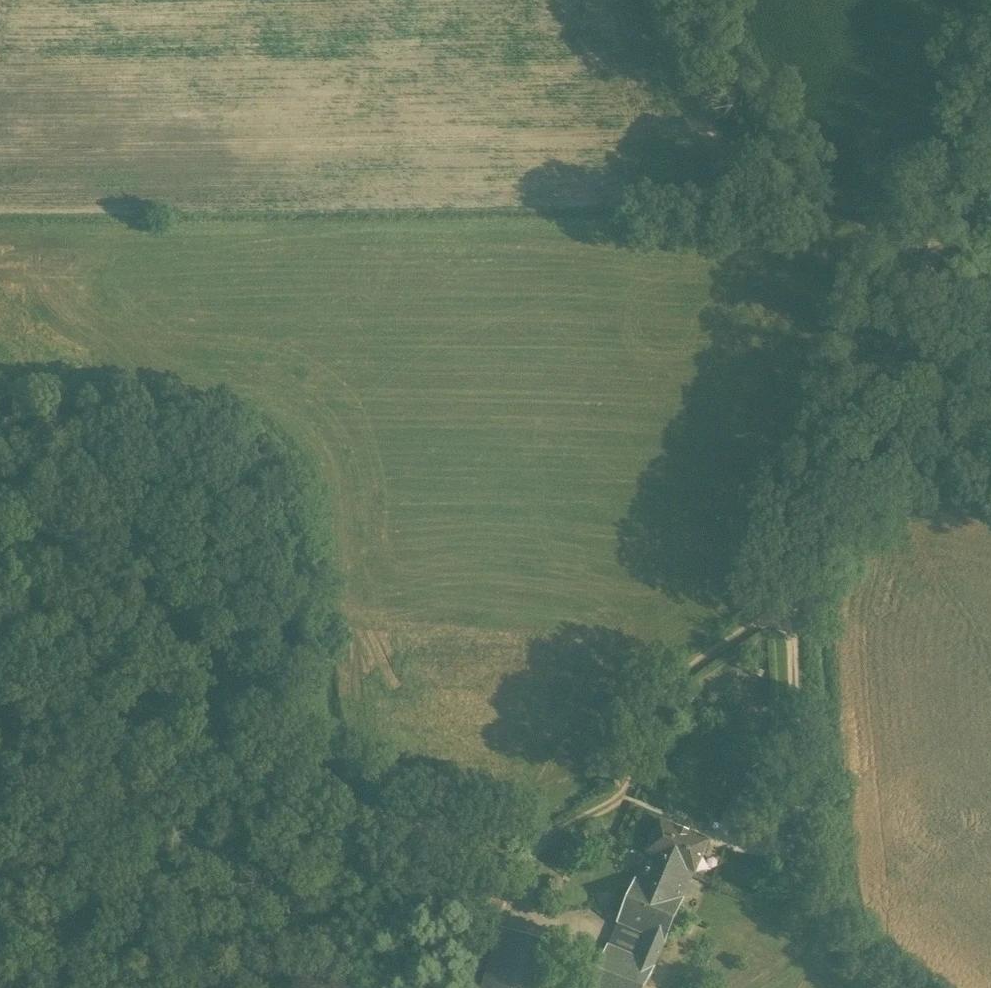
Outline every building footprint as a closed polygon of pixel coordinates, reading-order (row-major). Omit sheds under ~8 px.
[(589,987),(646,987),(666,943),(664,942),(693,873),(695,874),(709,842),(660,821),(646,854),(648,855),(619,923),(618,922),(589,987)] [(501,926),(481,987),(535,987),(549,943),(501,926)]
